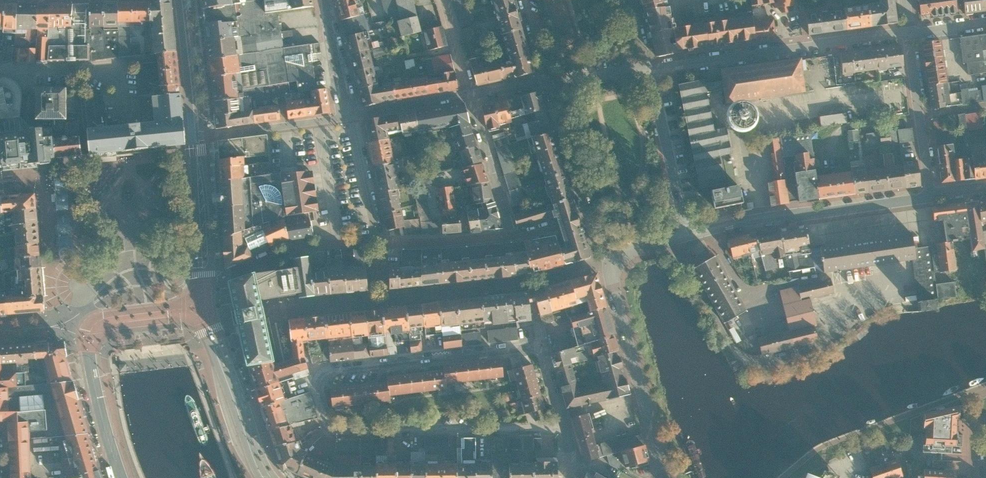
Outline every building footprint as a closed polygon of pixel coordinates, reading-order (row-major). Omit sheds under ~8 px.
[(202,9),(262,0),(201,0),(202,9)] [(274,0),(262,0),(202,9),(204,26),(277,14),(274,0)] [(315,0),(274,0),(277,14),(316,8),(315,0)] [(341,19),(360,15),(356,0),(336,0),(341,19)] [(397,0),(383,0),(387,21),(401,18),(397,0)] [(401,21),(418,17),(415,0),(397,0),(401,18),(401,21)] [(462,31),(473,27),(464,0),(452,0),(462,31)] [(510,64),(514,78),(534,73),(531,62),(526,46),(518,17),(513,0),(492,0),(510,64)] [(643,12),(667,7),(665,0),(639,0),(643,12)] [(752,7),(774,5),(775,9),(781,9),(781,13),(789,13),(789,8),(795,8),(794,0),(752,0),(752,7)] [(871,5),(874,29),(900,25),(897,0),(881,0),(881,4),(871,5)] [(916,2),(918,2),(920,17),(957,11),(955,0),(915,0),(916,2)] [(982,11),(980,0),(965,0),(967,13),(982,11)] [(157,23),(160,56),(179,54),(175,1),(155,2),(157,23)] [(121,2),(110,3),(111,59),(121,58),(121,24),(121,2)] [(157,23),(155,2),(121,2),(121,24),(121,58),(133,56),(133,24),(157,23)] [(54,4),(53,62),(74,62),(73,3),(54,4)] [(86,3),(73,3),(74,62),(87,62),(86,3)] [(99,3),(86,3),(87,62),(93,61),(97,61),(101,61),(99,3)] [(111,59),(110,3),(99,3),(101,61),(111,59)] [(21,62),(23,4),(7,4),(5,41),(4,54),(4,65),(10,64),(14,63),(18,62),(21,62)] [(40,4),(23,4),(21,62),(38,62),(40,4)] [(40,4),(38,62),(53,62),(54,4),(40,4)] [(871,5),(845,9),(846,11),(849,32),(874,29),(871,5)] [(643,12),(650,33),(673,29),(667,7),(643,12)] [(849,32),(846,11),(806,17),(809,37),(849,32)] [(206,43),(280,31),(277,14),(204,26),(206,43)] [(360,15),(341,19),(345,38),(364,33),(360,15)] [(401,21),(398,21),(402,36),(422,32),(418,17),(401,21)] [(752,18),(673,29),(677,53),(756,41),(752,20),(752,18)] [(770,18),(752,20),(756,41),(777,38),(774,20),(770,21),(770,18)] [(473,27),(462,31),(465,41),(476,38),(473,27)] [(424,32),(428,52),(447,47),(443,28),(424,32)] [(654,56),(677,53),(673,29),(650,33),(654,56)] [(280,31),(206,43),(209,61),(283,49),(280,31)] [(364,33),(345,38),(350,55),(369,51),(364,33)] [(959,39),(963,65),(966,65),(968,76),(985,73),(985,36),(959,39)] [(940,41),(922,44),(929,87),(946,84),(940,41)] [(283,49),(209,61),(211,80),(239,76),(268,72),(313,65),(310,45),(283,49)] [(904,69),(902,46),(842,54),(845,76),(904,69)] [(369,51),(350,55),(354,74),(373,69),(369,51)] [(155,89),(156,100),(183,98),(180,58),(179,54),(160,56),(161,59),(161,62),(163,88),(155,89)] [(437,76),(442,75),(455,73),(451,55),(426,60),(430,75),(437,76)] [(415,58),(406,60),(408,68),(417,66),(415,58)] [(502,60),(471,67),(475,85),(514,78),(510,64),(503,65),(502,60)] [(706,86),(708,94),(726,91),(728,108),(810,95),(805,60),(723,72),(724,83),(706,86)] [(161,62),(137,65),(141,123),(158,121),(156,100),(155,89),(163,88),(161,62)] [(311,92),(317,91),(313,65),(268,72),(270,86),(264,86),(265,96),(285,93),(290,93),(289,83),(297,82),(299,94),(304,93),(311,92)] [(362,105),(397,98),(394,83),(384,85),(384,89),(378,90),(373,69),(354,74),(362,105)] [(268,72),(239,76),(211,80),(214,103),(252,98),(265,96),(264,86),(270,86),(268,72)] [(443,79),(438,80),(440,91),(459,88),(456,73),(455,73),(442,75),(443,79)] [(427,77),(414,80),(416,95),(440,91),(438,80),(428,81),(427,77)] [(24,122),(20,116),(21,109),(22,102),(22,95),(22,92),(21,90),(20,87),(19,85),(17,83),(16,81),(14,80),(13,79),(11,79),(8,78),(5,78),(3,78),(1,78),(0,78),(0,88),(0,89),(0,123),(24,122)] [(416,95),(414,80),(394,83),(397,98),(416,95)] [(727,131),(715,133),(708,94),(706,86),(706,81),(681,86),(702,193),(715,191),(736,186),(730,157),(732,157),(727,131)] [(946,84),(929,87),(932,109),(961,105),(960,94),(950,95),(948,84),(946,84)] [(67,89),(36,89),(36,96),(28,96),(28,113),(36,113),(36,119),(66,120),(66,113),(74,113),(74,96),(67,96),(67,89)] [(312,99),(305,100),(307,118),(332,114),(328,89),(317,91),(311,92),(312,99)] [(959,90),(960,94),(961,105),(969,103),(968,93),(967,89),(959,90)] [(968,93),(969,103),(985,101),(985,90),(968,93)] [(290,93),(285,93),(289,120),(307,118),(305,100),(304,93),(299,94),(291,95),(290,93)] [(541,93),(523,97),(528,119),(538,116),(547,114),(541,93)] [(156,100),(158,121),(141,123),(105,126),(102,94),(85,96),(91,155),(187,146),(185,122),(183,98),(156,100)] [(523,97),(508,100),(513,122),(528,119),(523,97)] [(214,103),(215,116),(253,111),(252,98),(214,103)] [(508,100),(495,103),(500,125),(513,122),(508,100)] [(465,103),(416,112),(420,133),(450,127),(469,122),(465,103)] [(495,103),(482,106),(487,128),(500,125),(495,103)] [(278,108),(254,111),(256,123),(280,120),(278,108)] [(760,124),(760,122),(759,119),(758,116),(756,114),(755,112),(753,110),(750,109),(748,108),(745,108),(743,108),(740,108),(738,109),(735,110),(733,112),(732,114),(730,116),(729,118),(728,121),(728,123),(728,126),(729,128),(730,131),(731,133),(733,135),(735,137),(738,138),(740,139),(743,139),(746,139),(749,139),(751,138),(754,136),(756,134),(757,132),(759,130),(759,127),(760,124)] [(253,111),(215,116),(216,128),(256,123),(254,111),(253,111)] [(416,112),(399,115),(403,134),(403,136),(420,133),(416,112)] [(529,141),(554,134),(547,114),(538,116),(539,121),(524,125),(529,141)] [(847,114),(821,117),(822,127),(848,124),(847,114)] [(967,146),(965,114),(958,114),(961,147),(967,146)] [(403,134),(399,115),(365,121),(369,144),(390,140),(390,136),(403,134)] [(800,120),(802,136),(809,135),(808,129),(822,127),(821,117),(800,120)] [(67,138),(79,137),(78,120),(66,121),(67,138)] [(944,121),(934,122),(935,133),(945,132),(944,121)] [(0,123),(0,144),(1,144),(2,168),(52,162),(53,158),(52,139),(51,127),(41,127),(30,126),(24,122),(0,123)] [(482,166),(469,122),(451,127),(465,172),(482,166)] [(523,125),(514,128),(518,139),(526,136),(523,125)] [(915,142),(913,128),(867,134),(869,150),(882,148),(882,146),(915,142)] [(858,131),(848,131),(849,142),(859,141),(858,131)] [(213,139),(214,155),(266,149),(265,132),(213,139)] [(493,135),(495,141),(506,138),(505,132),(493,135)] [(554,134),(529,141),(531,149),(535,148),(546,181),(566,175),(554,134)] [(802,136),(780,139),(783,159),(796,157),(810,155),(811,162),(816,161),(812,135),(809,135),(802,136)] [(67,138),(69,156),(81,155),(79,137),(67,138)] [(53,158),(69,156),(67,138),(52,139),(53,158)] [(495,141),(497,147),(508,144),(506,138),(495,141)] [(783,159),(780,139),(773,140),(775,154),(771,155),(774,182),(786,180),(783,159)] [(390,140),(369,144),(374,167),(395,163),(390,140)] [(497,147),(502,164),(513,161),(508,144),(497,147)] [(953,181),(951,164),(950,159),(953,158),(951,145),(935,147),(940,183),(953,181)] [(214,155),(215,165),(267,159),(266,149),(214,155)] [(795,163),(796,177),(818,174),(816,161),(811,162),(810,155),(796,157),(797,162),(795,163)] [(983,159),(983,155),(970,157),(971,161),(973,178),(985,176),(985,159),(983,159)] [(267,159),(215,165),(215,174),(268,167),(267,159)] [(502,164),(505,175),(517,172),(513,161),(502,164)] [(973,178),(971,161),(961,162),(963,180),(973,178)] [(215,174),(217,199),(220,230),(241,224),(257,219),(279,214),(306,210),(317,208),(308,162),(268,167),(215,174)] [(963,180),(961,162),(951,164),(953,181),(963,180)] [(395,163),(374,167),(379,195),(400,191),(395,163)] [(904,164),(904,168),(907,186),(921,184),(918,163),(904,164)] [(97,193),(124,176),(117,165),(90,183),(97,193)] [(482,166),(465,172),(470,187),(487,182),(482,166)] [(904,168),(868,172),(870,190),(907,186),(904,168)] [(505,175),(510,192),(522,188),(517,172),(505,175)] [(870,190),(868,172),(854,174),(856,192),(870,190)] [(53,174),(55,194),(57,212),(70,210),(68,192),(66,173),(53,174)] [(436,173),(422,175),(423,187),(438,185),(436,173)] [(821,196),(818,178),(818,174),(796,177),(799,199),(821,196)] [(856,192),(854,174),(818,178),(821,196),(856,192)] [(566,175),(546,181),(553,204),(574,198),(566,175)] [(487,182),(470,187),(475,206),(493,201),(487,182)] [(789,203),(786,182),(768,185),(771,206),(789,203)] [(741,185),(736,186),(715,191),(719,214),(745,208),(741,185)] [(453,186),(438,188),(443,216),(457,214),(453,186)] [(421,222),(432,222),(426,188),(414,189),(419,217),(421,217),(421,220),(421,222)] [(510,192),(514,206),(526,203),(522,188),(510,192)] [(400,191),(379,195),(383,217),(404,213),(400,191)] [(5,196),(6,218),(15,218),(38,216),(37,193),(5,196)] [(562,250),(568,267),(593,259),(580,220),(574,198),(553,204),(559,226),(566,248),(562,250)] [(671,215),(667,199),(656,201),(660,218),(671,215)] [(976,200),(979,219),(985,217),(985,199),(976,200)] [(979,219),(976,200),(962,202),(968,240),(970,250),(983,247),(981,231),(979,219)] [(968,240),(962,202),(931,206),(933,219),(940,219),(942,243),(952,242),(968,240)] [(511,207),(513,215),(528,211),(526,203),(514,206),(511,207)] [(528,211),(513,215),(517,228),(550,219),(546,205),(528,211)] [(284,239),(312,234),(306,210),(279,214),(284,239)] [(459,217),(461,232),(471,231),(468,213),(467,210),(458,211),(459,217)] [(480,210),(468,213),(471,231),(472,232),(484,229),(480,210)] [(404,213),(383,217),(386,234),(407,230),(406,221),(404,213)] [(279,214),(257,219),(266,246),(284,239),(279,214)] [(15,218),(16,228),(39,227),(38,216),(15,218)] [(61,256),(61,258),(63,257),(64,258),(66,258),(68,258),(69,257),(71,257),(71,255),(71,254),(71,252),(71,251),(73,251),(72,237),(70,216),(57,217),(59,238),(60,250),(60,251),(60,253),(60,254),(61,256)] [(459,217),(443,218),(444,233),(461,232),(459,217)] [(257,219),(241,224),(249,254),(266,246),(257,219)] [(422,229),(421,222),(421,220),(406,221),(407,230),(422,229)] [(438,233),(437,221),(432,222),(421,222),(422,229),(422,234),(438,233)] [(241,224),(220,230),(223,267),(249,254),(241,224)] [(787,255),(791,273),(814,268),(805,226),(782,230),(787,255)] [(17,234),(18,248),(41,248),(39,227),(16,228),(15,228),(16,234),(17,234)] [(914,229),(820,243),(825,272),(913,259),(919,311),(940,308),(938,296),(957,294),(955,280),(936,282),(935,272),(931,245),(916,246),(914,229)] [(782,230),(755,235),(760,255),(764,271),(781,268),(778,256),(787,255),(782,230)] [(557,234),(526,240),(533,276),(568,267),(562,250),(557,234)] [(755,235),(747,237),(752,257),(760,255),(755,235)] [(733,261),(752,257),(747,237),(728,240),(733,261)] [(516,256),(518,278),(533,276),(526,240),(515,242),(516,256)] [(443,249),(444,263),(516,256),(515,242),(443,249)] [(956,269),(952,242),(942,243),(931,245),(935,272),(956,269)] [(1,261),(12,261),(42,260),(41,248),(18,248),(1,249),(1,261)] [(352,258),(353,264),(365,262),(364,248),(341,248),(341,259),(352,258)] [(446,285),(444,266),(444,263),(443,249),(422,250),(425,266),(427,287),(446,285)] [(401,251),(404,268),(425,266),(422,250),(401,251)] [(744,309),(713,255),(694,266),(724,320),(744,309)] [(256,274),(229,281),(236,311),(235,312),(234,312),(235,318),(237,325),(238,325),(239,325),(240,331),(247,366),(275,362),(271,345),(266,320),(264,312),(261,299),(297,293),(297,298),(306,297),(313,296),(315,296),(311,266),(310,256),(291,259),(293,268),(256,274)] [(516,256),(444,263),(444,266),(446,285),(518,278),(516,256)] [(13,273),(21,273),(42,272),(42,260),(12,261),(13,273)] [(325,262),(325,264),(329,294),(339,293),(342,293),(343,293),(340,265),(339,261),(325,262)] [(100,278),(103,301),(114,300),(113,287),(119,286),(119,282),(137,280),(135,262),(123,264),(124,270),(117,271),(118,275),(100,278)] [(353,264),(356,291),(368,290),(365,262),(353,264)] [(148,263),(147,269),(158,271),(159,265),(148,263)] [(311,266),(315,296),(317,295),(326,295),(329,294),(325,264),(311,266)] [(340,265),(343,293),(351,292),(356,291),(353,264),(340,265)] [(427,287),(425,266),(404,268),(406,289),(427,287)] [(406,289),(404,268),(390,270),(392,290),(406,289)] [(45,300),(42,272),(21,273),(22,286),(31,285),(31,292),(29,292),(29,301),(45,300)] [(598,272),(571,279),(577,302),(586,300),(604,295),(598,272)] [(798,289),(801,302),(811,300),(834,294),(831,278),(797,286),(798,289)] [(571,279),(546,286),(553,311),(578,305),(577,302),(571,279)] [(154,297),(153,284),(128,285),(119,286),(120,300),(154,297)] [(546,286),(532,290),(535,299),(539,316),(542,325),(556,321),(553,311),(546,286)] [(789,331),(814,325),(817,325),(811,300),(801,302),(798,289),(780,293),(789,331)] [(529,290),(526,291),(527,300),(531,300),(535,299),(532,290),(529,290)] [(527,300),(526,291),(511,293),(515,316),(516,323),(531,322),(527,300)] [(15,299),(13,299),(14,315),(45,312),(45,300),(29,301),(29,292),(15,293),(15,299)] [(515,316),(511,293),(478,297),(482,321),(491,320),(492,325),(507,324),(506,318),(515,316)] [(586,300),(588,309),(568,314),(576,343),(590,339),(614,333),(607,307),(604,295),(586,300)] [(14,315),(13,299),(8,300),(8,296),(0,296),(0,316),(14,315)] [(482,321),(478,297),(453,300),(457,328),(483,326),(482,321)] [(453,300),(434,302),(437,322),(438,330),(457,328),(453,300)] [(434,302),(419,304),(422,324),(437,322),(434,302)] [(419,304),(403,306),(406,327),(422,324),(419,304)] [(403,306),(379,308),(382,330),(393,329),(395,341),(408,340),(406,327),(403,306)] [(385,355),(383,338),(382,330),(379,308),(361,310),(364,337),(365,345),(367,357),(385,355)] [(357,311),(346,312),(349,338),(350,346),(360,345),(359,337),(364,337),(361,310),(357,311)] [(324,315),(326,340),(327,342),(327,349),(350,346),(349,338),(346,312),(335,313),(324,315)] [(319,315),(306,317),(309,341),(309,349),(317,348),(316,341),(326,340),(324,315),(319,315)] [(289,319),(292,343),(302,342),(309,341),(306,317),(295,318),(289,319)] [(789,331),(793,347),(818,341),(814,325),(789,331)] [(516,326),(487,329),(488,342),(517,339),(516,326)] [(479,330),(460,333),(461,345),(481,342),(479,330)] [(758,339),(762,355),(793,347),(789,331),(758,339)] [(461,345),(460,333),(441,335),(442,347),(461,345)] [(590,339),(594,354),(617,348),(614,333),(590,339)] [(391,337),(383,338),(385,355),(397,354),(396,347),(392,342),(391,337)] [(48,356),(66,355),(63,338),(56,339),(46,340),(48,356)] [(421,350),(420,338),(408,339),(409,351),(421,350)] [(34,357),(48,356),(46,340),(33,341),(34,357)] [(317,348),(309,349),(311,364),(329,362),(328,352),(321,353),(320,343),(327,342),(326,340),(316,341),(317,348)] [(0,344),(0,361),(15,360),(15,370),(15,384),(24,383),(23,370),(28,370),(28,357),(34,357),(33,341),(0,344)] [(302,342),(292,343),(293,353),(294,356),(304,355),(303,352),(302,342)] [(551,348),(555,365),(571,361),(570,357),(576,355),(572,343),(551,348)] [(360,345),(350,346),(352,359),(367,357),(365,345),(360,345)] [(350,346),(327,349),(328,352),(329,362),(352,359),(350,346)] [(561,386),(566,409),(630,394),(617,348),(594,354),(601,376),(577,382),(561,386)] [(23,370),(24,383),(47,381),(69,375),(66,355),(48,356),(34,357),(37,368),(36,370),(28,370),(23,370)] [(275,362),(247,366),(249,373),(255,391),(280,383),(294,379),(292,375),(308,370),(304,355),(294,356),(275,362)] [(475,382),(504,378),(502,359),(473,362),(475,382)] [(555,365),(561,386),(577,382),(571,361),(555,365)] [(475,382),(473,362),(444,366),(445,370),(446,385),(475,382)] [(520,380),(541,375),(539,365),(517,370),(520,380)] [(63,434),(63,435),(85,429),(69,375),(47,381),(24,383),(15,384),(15,370),(0,371),(0,420),(6,420),(6,429),(6,438),(28,437),(28,431),(45,429),(45,436),(63,434)] [(445,370),(418,373),(420,393),(447,390),(446,385),(445,370)] [(388,382),(390,397),(420,393),(418,373),(388,377),(388,382)] [(541,375),(520,380),(522,391),(544,386),(541,375)] [(388,382),(360,385),(362,406),(391,402),(390,397),(388,382)] [(280,383),(255,391),(256,395),(260,407),(285,399),(280,383)] [(331,389),(334,409),(362,406),(360,385),(331,389)] [(544,386),(522,391),(525,401),(546,396),(544,386)] [(285,399),(260,407),(264,419),(268,432),(291,425),(317,416),(310,391),(285,399)] [(546,396),(525,401),(527,412),(549,407),(546,396)] [(588,411),(570,416),(575,437),(591,433),(590,428),(593,428),(588,411)] [(919,452),(952,453),(953,448),(958,448),(961,413),(921,423),(919,452)] [(291,425),(268,432),(270,439),(272,446),(296,439),(291,425)] [(60,436),(71,473),(96,465),(85,429),(63,435),(60,436)] [(591,433),(575,437),(582,461),(598,457),(595,446),(591,433)] [(595,446),(598,457),(621,450),(644,443),(641,433),(612,441),(612,439),(600,442),(600,444),(595,446)] [(448,436),(424,436),(424,453),(448,453),(448,436)] [(6,438),(8,477),(9,477),(15,477),(30,477),(28,437),(6,438)] [(327,463),(321,477),(358,477),(358,437),(334,438),(332,453),(327,463)] [(358,437),(358,477),(373,477),(373,461),(373,437),(358,437)] [(384,461),(373,461),(373,477),(394,477),(394,461),(394,437),(384,437),(384,461)] [(475,437),(463,437),(463,448),(475,448),(475,437)] [(296,439),(272,446),(275,454),(277,462),(276,463),(283,471),(284,470),(296,475),(305,454),(307,451),(299,448),(296,439)] [(880,442),(867,446),(871,458),(884,453),(880,442)] [(621,450),(625,467),(648,460),(644,443),(621,450)] [(901,448),(892,451),(894,457),(903,453),(901,448)] [(409,461),(409,477),(422,477),(422,460),(422,451),(409,451),(409,461)] [(491,459),(491,477),(508,477),(507,453),(491,453),(491,459)] [(507,453),(508,477),(520,477),(520,459),(518,459),(518,453),(507,453)] [(296,475),(303,477),(321,477),(327,463),(305,454),(296,475)] [(206,460),(205,459),(204,459),(203,458),(202,459),(201,459),(200,460),(200,461),(200,470),(201,477),(217,477),(216,476),(211,467),(206,460)] [(872,477),(896,477),(902,476),(896,458),(868,468),(872,477)] [(474,460),(474,477),(491,477),(491,459),(474,460)] [(520,459),(520,477),(536,477),(536,459),(520,459)] [(536,459),(536,477),(557,477),(556,459),(536,459)] [(422,460),(422,477),(454,477),(453,460),(422,460)] [(453,460),(454,477),(474,477),(474,460),(453,460)] [(394,461),(394,477),(409,477),(409,461),(394,461)] [(96,465),(71,473),(73,477),(100,477),(96,465)] [(921,466),(921,474),(915,474),(915,477),(956,477),(956,467),(921,466)] [(584,477),(605,477),(589,469),(584,477)]
